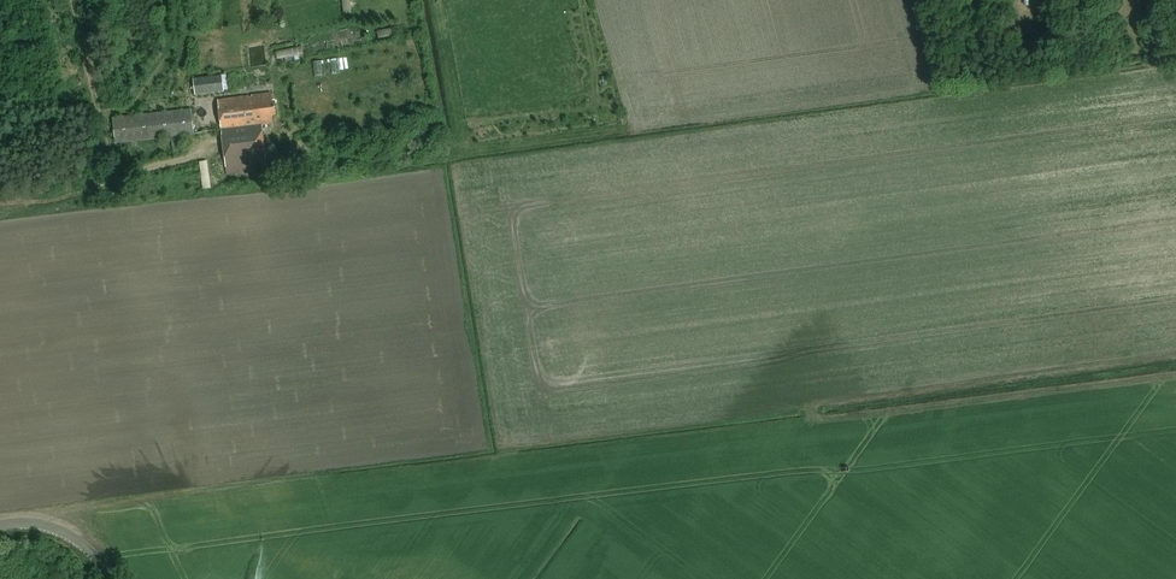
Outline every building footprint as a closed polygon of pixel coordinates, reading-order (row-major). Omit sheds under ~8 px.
[(352,14),(352,0),(345,0),(344,13),(352,14)] [(393,28),(379,31),(380,38),(394,35),(393,28)] [(316,75),(324,74),(322,60),(314,61),(316,75)] [(194,96),(224,93),(221,76),(193,80),(194,96)] [(270,96),(217,102),(226,176),(266,171),(261,125),(271,124),(270,117),(274,116),(273,103),(271,104),(270,96)] [(193,136),(191,110),(112,118),(114,146),(193,136)]
